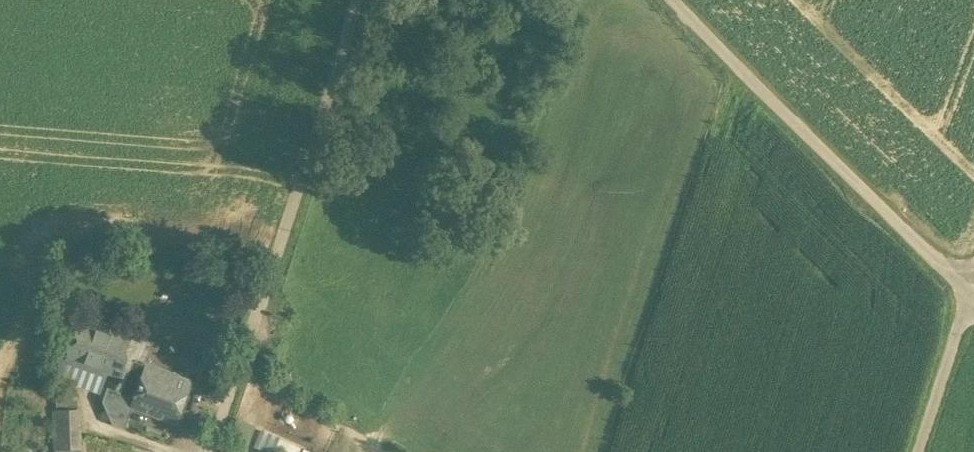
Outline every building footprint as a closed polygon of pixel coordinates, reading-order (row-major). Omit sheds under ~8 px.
[(82,322),(71,356),(115,372),(122,354),(128,338),(82,322)] [(122,354),(147,363),(152,347),(128,338),(122,354)] [(122,354),(115,372),(122,375),(117,389),(108,387),(104,401),(130,406),(147,363),(122,354)] [(192,381),(147,363),(130,406),(175,422),(192,381)] [(58,409),(78,409),(77,392),(57,392),(58,409)] [(125,428),(130,406),(104,401),(113,423),(125,428)] [(56,449),(80,448),(78,409),(58,409),(54,409),(56,449)] [(255,448),(268,451),(324,451),(260,432),(255,448)]
